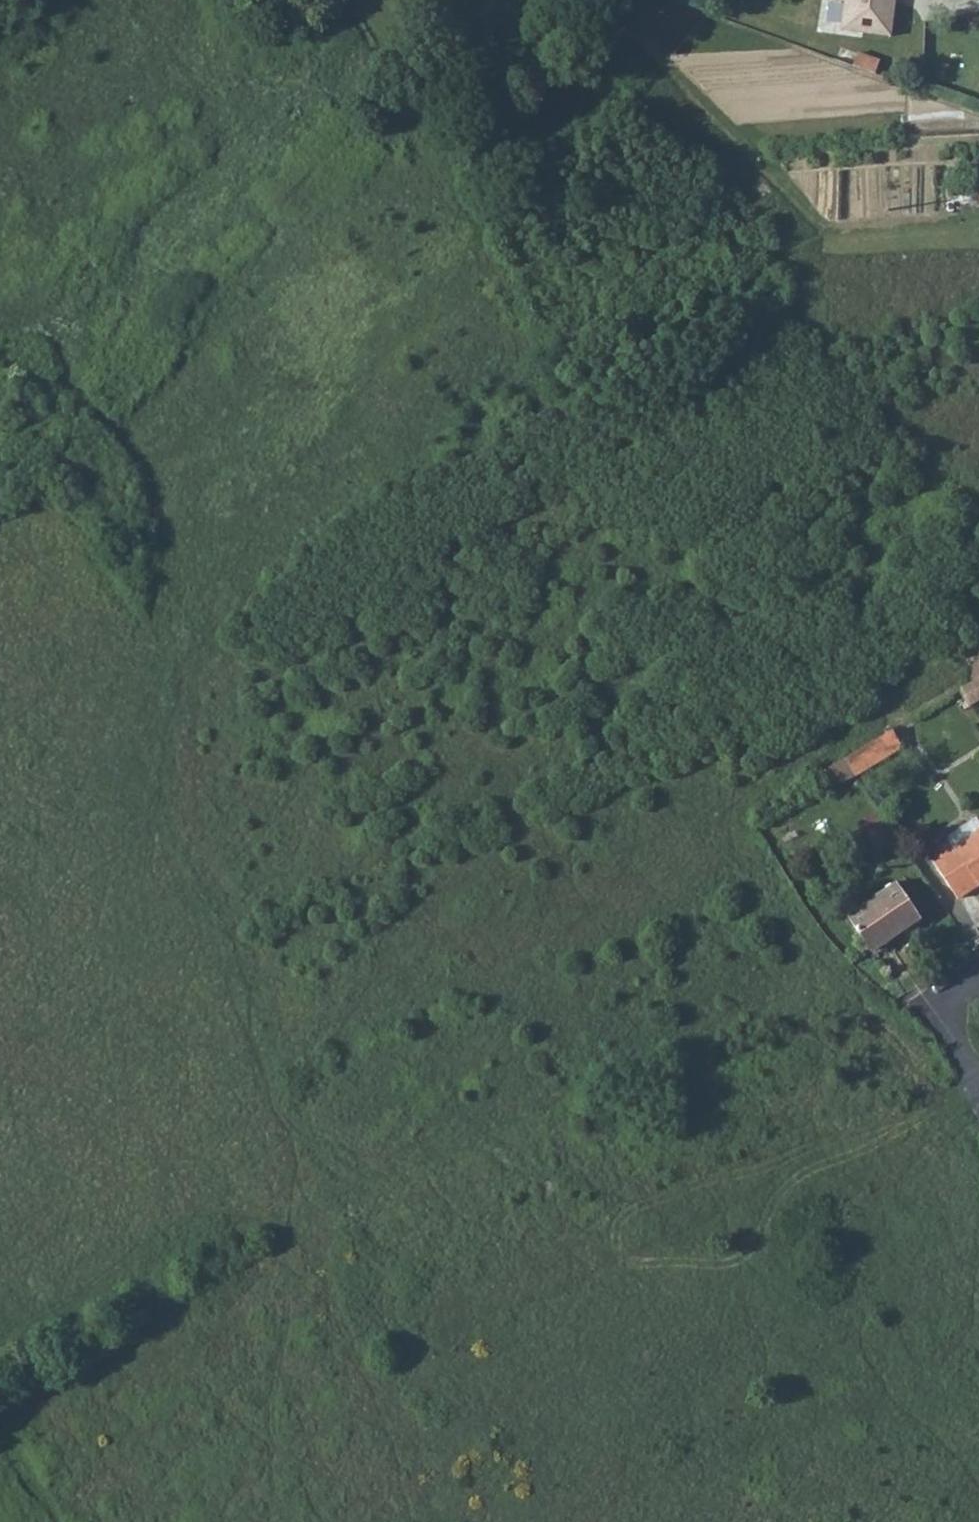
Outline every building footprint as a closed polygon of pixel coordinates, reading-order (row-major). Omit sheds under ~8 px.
[(837,0),(843,1),(840,30),(891,36),(894,0),(837,0)] [(961,690),(970,705),(978,700),(978,679),(961,690)] [(864,745),(845,758),(855,774),(874,762),(864,745)] [(855,774),(845,758),(824,772),(835,788),(855,774)] [(926,852),(955,897),(978,882),(978,828),(952,845),(948,838),(926,852)] [(894,881),(845,911),(868,948),(918,917),(894,881)]
